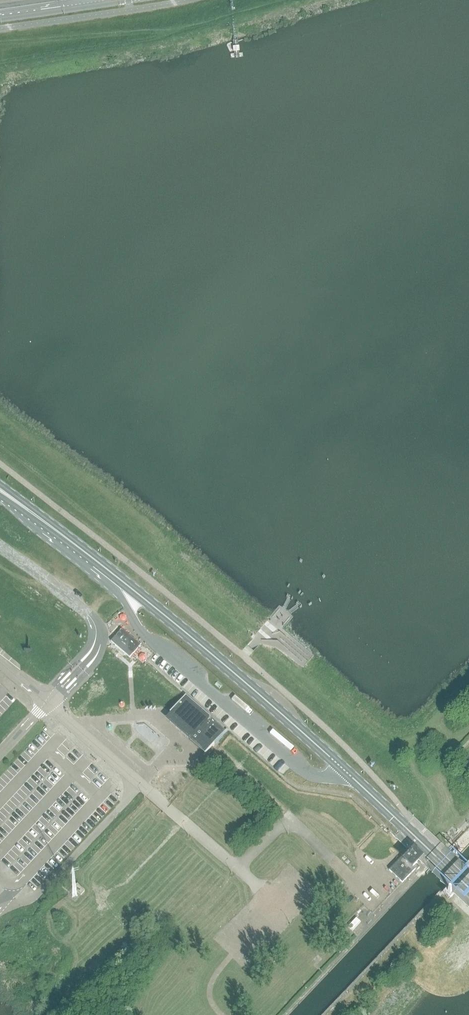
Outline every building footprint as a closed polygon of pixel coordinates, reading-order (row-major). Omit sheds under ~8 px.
[(116,636),(111,641),(118,647),(130,657),(133,654),(141,645),(122,629),(116,636)] [(177,705),(170,713),(170,714),(171,713),(195,734),(190,739),(205,753),(204,754),(205,754),(225,731),(210,717),(211,717),(216,710),(208,703),(252,653),(249,650),(246,648),(202,698),(191,688),(186,695),(177,705)] [(431,844),(424,852),(426,853),(428,855),(435,848),(433,846),(431,844)] [(402,883),(413,872),(411,870),(418,863),(407,852),(389,870),(402,883)] [(466,865),(464,868),(466,870),(465,870),(463,869),(452,881),(451,881),(450,883),(452,884),(451,885),(449,883),(447,886),(447,885),(444,889),(446,890),(450,895),(452,893),(468,875),(468,862),(466,865)] [(85,891),(78,884),(74,888),(81,895),(85,891)]
